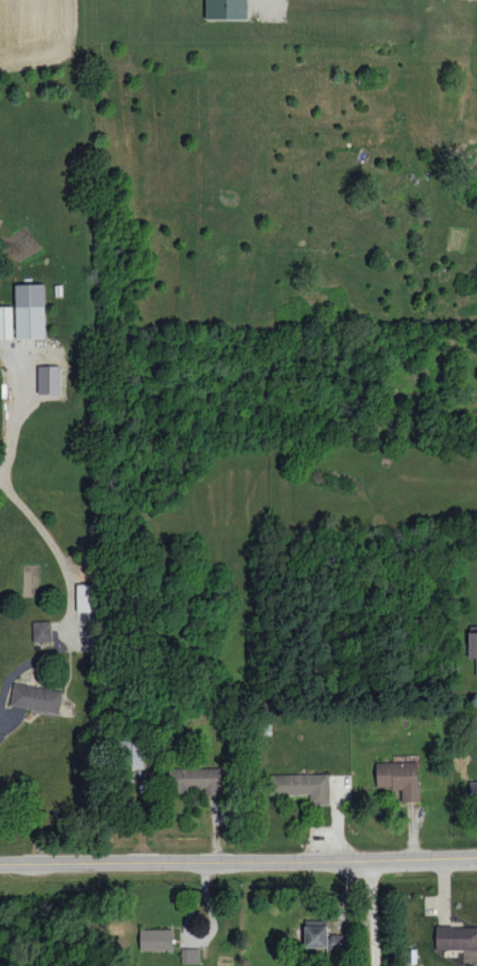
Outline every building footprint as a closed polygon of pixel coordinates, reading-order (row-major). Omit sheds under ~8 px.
[(206,18),(248,19),(248,0),(206,0),(206,18)] [(17,338),(45,338),(44,284),(15,284),(17,338)] [(12,306),(0,306),(0,338),(13,338),(12,306)] [(60,365),(38,365),(38,394),(60,394),(60,365)] [(77,584),(77,611),(98,610),(98,583),(77,584)] [(34,641),(52,640),(51,620),(33,621),(34,641)] [(10,706),(60,713),(63,690),(14,682),(10,706)] [(132,768),(144,768),(145,741),(133,740),(132,768)] [(376,762),(377,787),(401,787),(402,801),(419,801),(418,761),(376,762)] [(221,767),(173,769),(174,789),(205,788),(205,796),(222,795),(221,767)] [(330,773),(272,774),(272,794),(310,794),(310,804),(330,804),(330,773)] [(327,919),(305,920),(306,947),(328,946),(328,952),(351,952),(351,934),(328,934),(327,919)] [(476,949),(476,926),(436,926),(436,949),(476,949)] [(141,950),(173,950),(173,928),(140,929),(141,950)] [(199,947),(182,948),(182,963),(200,963),(199,947)]
